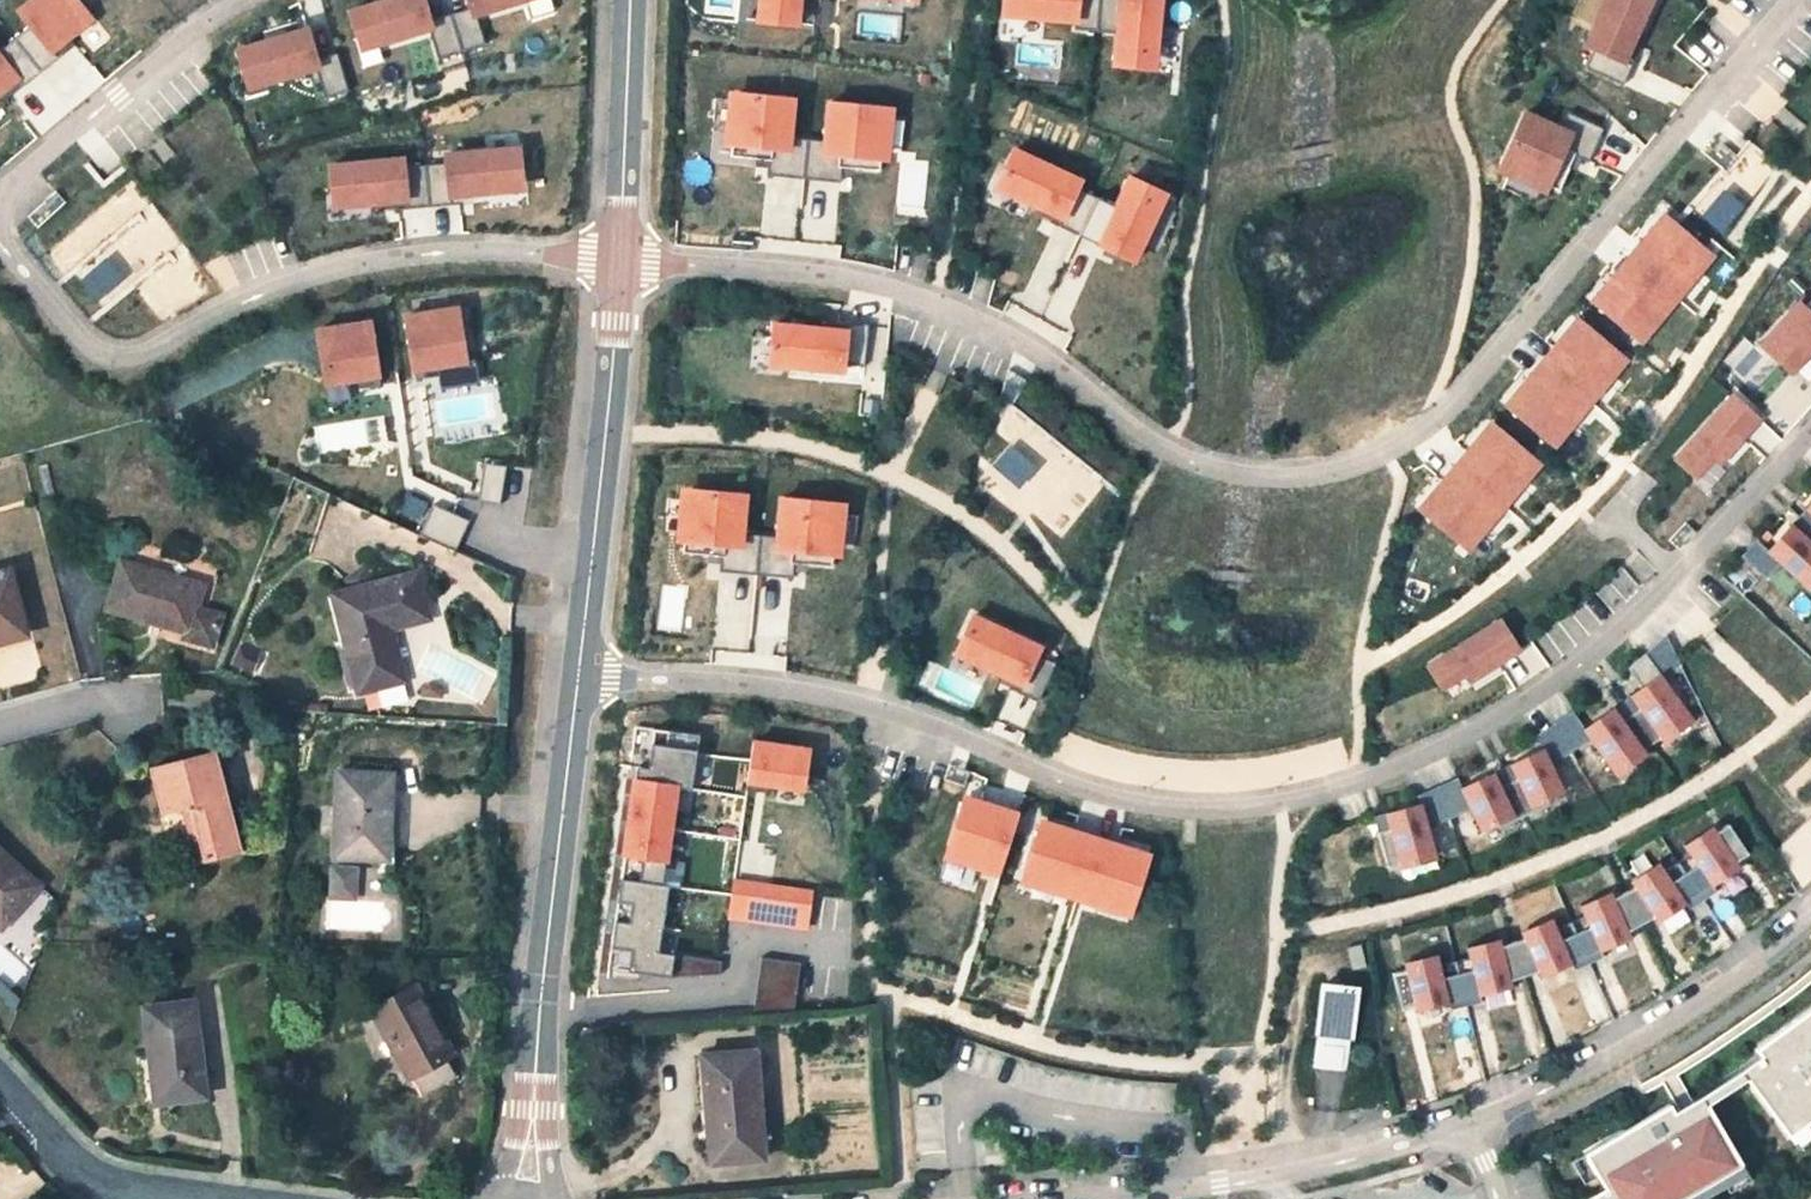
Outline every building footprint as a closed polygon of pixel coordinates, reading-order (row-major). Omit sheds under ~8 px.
[(17,9),(31,26),(0,51),(0,98),(4,95),(7,99),(75,43),(71,39),(97,19),(82,0),(29,0),(17,9)] [(361,52),(431,32),(439,59),(485,45),(477,19),(535,0),(467,0),(470,10),(436,19),(430,0),(374,0),(349,7),(361,52)] [(756,23),(801,28),(804,0),(758,0),(756,23)] [(1001,17),(1077,23),(1077,29),(1116,33),(1113,67),(1158,71),(1165,0),(1003,0),(1001,17)] [(1584,46),(1594,50),(1586,68),(1624,85),(1636,57),(1630,56),(1654,0),(1604,0),(1584,46)] [(235,46),(247,92),(318,71),(326,97),(349,90),(338,53),(322,58),(311,25),(235,46)] [(41,132),(105,81),(79,49),(16,101),(41,132)] [(728,90),(724,146),(735,147),(734,156),(770,159),(768,174),(840,181),(840,167),(880,171),(880,161),(891,162),(896,107),(828,100),(823,140),(794,137),(798,98),(728,90)] [(1525,110),(1497,172),(1509,177),(1504,187),(1534,200),(1538,191),(1547,195),(1550,187),(1558,190),(1575,152),(1588,159),(1603,128),(1569,114),(1564,126),(1525,110)] [(407,156),(330,163),(334,210),(384,204),(385,210),(473,202),(472,197),(527,192),(523,144),(445,152),(446,164),(408,166),(407,156)] [(1013,147),(995,189),(1043,211),(1040,216),(1137,265),(1170,193),(1128,174),(1113,205),(1081,191),(1085,179),(1013,147)] [(927,163),(900,162),(899,207),(926,207),(927,163)] [(1747,206),(1725,192),(1698,221),(1724,237),(1747,206)] [(1664,211),(1591,300),(1642,344),(1716,256),(1664,211)] [(1758,344),(1792,375),(1795,371),(1806,380),(1810,375),(1810,301),(1807,306),(1798,299),(1758,344)] [(460,304),(404,313),(414,374),(470,365),(460,304)] [(1577,314),(1505,404),(1555,449),(1629,361),(1577,314)] [(373,319),(317,328),(326,387),(383,378),(373,319)] [(773,322),(768,367),(846,374),(851,328),(773,322)] [(1733,392),(1673,459),(1696,479),(1715,460),(1721,465),(1762,419),(1733,392)] [(1491,419),(1418,508),(1470,553),(1544,465),(1491,419)] [(1039,468),(1011,446),(993,465),(1019,488),(1039,468)] [(501,501),(508,464),(490,460),(483,498),(501,501)] [(685,543),(685,552),(722,555),(720,571),(793,577),(793,562),(832,566),(833,556),(843,557),(848,502),(779,495),(775,535),(747,534),(749,492),(680,487),(677,541),(685,543)] [(1739,557),(1764,580),(1779,565),(1806,591),(1810,586),(1810,501),(1765,551),(1754,539),(1739,557)] [(424,532),(458,546),(470,518),(437,504),(424,532)] [(107,608),(188,632),(186,640),(216,649),(225,617),(195,609),(202,587),(121,563),(107,608)] [(0,574),(0,642),(25,635),(7,572),(0,574)] [(750,650),(756,576),(719,573),(713,647),(750,650)] [(416,574),(333,595),(359,691),(404,680),(390,629),(427,619),(416,574)] [(973,611),(952,655),(1004,679),(1001,683),(1036,700),(1055,663),(1038,656),(1043,646),(973,611)] [(1501,617),(1427,665),(1443,691),(1465,677),(1470,685),(1524,651),(1501,617)] [(1389,830),(1377,834),(1385,867),(1397,864),(1398,870),(1436,859),(1427,827),(1465,808),(1479,832),(1497,823),(1499,825),(1544,803),(1545,800),(1562,792),(1550,765),(1588,740),(1613,775),(1644,753),(1642,750),(1658,738),(1662,743),(1692,719),(1663,680),(1678,666),(1662,637),(1626,668),(1637,688),(1581,728),(1570,711),(1533,734),(1543,749),(1458,788),(1453,779),(1416,795),(1421,803),(1384,812),(1389,830)] [(380,702),(409,699),(407,684),(379,688),(380,702)] [(638,767),(610,968),(671,976),(721,974),(723,961),(660,952),(668,886),(663,885),(665,864),(670,864),(682,787),(691,788),(699,735),(655,728),(650,768),(638,767)] [(747,784),(806,793),(812,747),(753,740),(747,784)] [(240,852),(215,752),(151,767),(163,814),(180,810),(191,807),(205,860),(240,852)] [(390,775),(338,772),(333,856),(378,859),(380,819),(389,820),(390,775)] [(964,793),(944,860),(1000,877),(1021,812),(964,793)] [(191,807),(180,810),(194,863),(205,860),(191,807)] [(1040,818),(1020,884),(1132,920),(1153,853),(1040,818)] [(387,859),(389,820),(380,819),(378,859),(387,859)] [(1436,953),(1403,963),(1404,971),(1391,973),(1398,1007),(1412,1003),(1413,1011),(1448,1001),(1449,1007),(1477,1001),(1476,995),(1511,987),(1509,980),(1534,970),(1537,977),(1571,960),(1573,967),(1599,956),(1597,951),(1630,937),(1625,929),(1651,915),(1658,924),(1684,903),(1688,908),(1713,891),(1710,886),(1739,868),(1733,861),(1744,853),(1725,826),(1716,834),(1710,825),(1682,844),(1689,857),(1665,873),(1658,862),(1628,881),(1633,889),(1614,898),(1611,891),(1578,904),(1583,918),(1556,929),(1552,917),(1518,931),(1522,940),(1502,947),(1500,938),(1465,947),(1468,961),(1439,967),(1436,953)] [(0,851),(0,924),(36,884),(0,851)] [(353,897),(355,868),(332,867),(330,896),(353,897)] [(728,919),(808,931),(814,889),(734,878),(728,919)] [(1366,966),(1360,944),(1347,947),(1352,969),(1366,966)] [(763,958),(755,1015),(794,1013),(801,962),(763,958)] [(415,987),(371,1009),(418,1094),(456,1074),(447,1058),(453,1054),(415,987)] [(1345,1072),(1356,996),(1322,991),(1312,1067),(1345,1072)] [(204,1096),(193,1002),(143,1009),(149,1057),(159,1056),(164,1101),(204,1096)] [(1755,1049),(1760,1056),(1767,1066),(1747,1081),(1789,1137),(1810,1120),(1810,1008),(1755,1049)] [(765,1160),(756,1051),(702,1056),(710,1164),(765,1160)] [(159,1056),(149,1057),(155,1103),(164,1101),(159,1056)] [(1767,1066),(1760,1056),(1686,1104),(1674,1112),(1681,1122),(1705,1106),(1747,1081),(1767,1066)] [(1669,1105),(1584,1153),(1604,1187),(1585,1198),(1687,1198),(1742,1168),(1705,1106),(1681,1122),(1674,1112),(1669,1105)]
